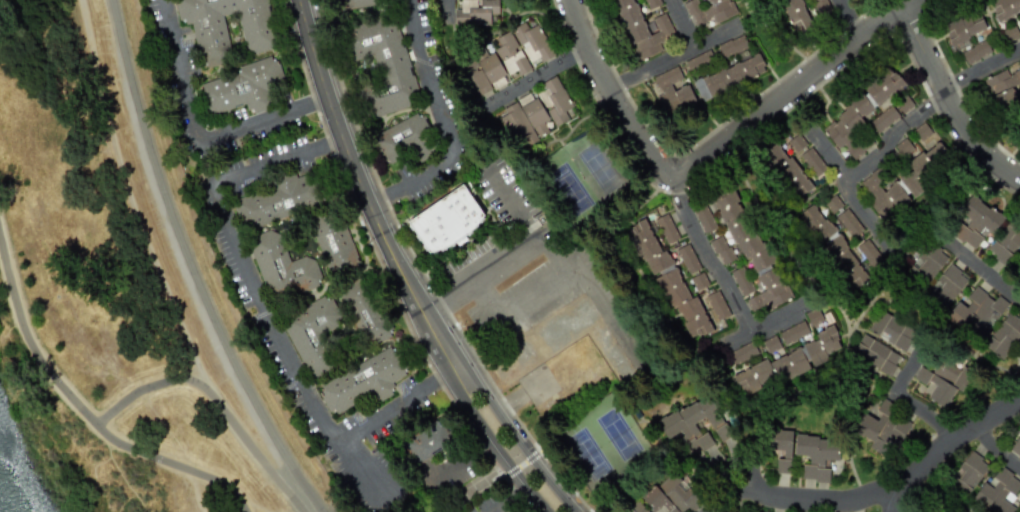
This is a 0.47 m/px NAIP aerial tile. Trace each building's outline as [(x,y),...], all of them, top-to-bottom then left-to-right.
[(266,0),(174,0),(180,25),(191,23),(202,66),(232,59),(222,16),(236,12),(246,55),(277,47),(266,0)] [(376,5),(375,0),(341,0),(342,9),(376,5)] [(453,9),(453,25),(498,24),(497,0),(460,0),(460,9),(453,9)] [(631,0),(613,0),(636,60),(667,49),(664,41),(674,38),(665,12),(651,17),(656,31),(644,36),(631,0)] [(649,10),(661,4),(659,0),(644,0),(649,10)] [(683,5),(695,31),(736,13),(730,0),(695,0),(683,5)] [(789,33),(809,26),(800,0),(778,0),(789,33)] [(816,10),(829,4),(827,0),(812,0),(816,10)] [(1019,13),(1019,0),(1002,0),(991,6),(999,23),(1019,13)] [(368,118),(419,104),(393,12),(342,26),(352,62),(372,56),(379,82),(360,88),(368,118)] [(943,23),(951,51),(973,44),(970,35),(985,30),(979,12),(943,23)] [(551,53),(535,17),(492,36),(497,48),(486,52),(485,50),(459,62),(474,95),(488,88),(486,83),(551,53)] [(693,80),(700,99),(767,75),(758,53),(749,56),(744,40),(733,44),(740,63),(693,80)] [(991,54),(986,42),(961,51),(965,64),(991,54)] [(198,80),(209,115),(247,104),(250,113),(278,105),(273,89),(285,86),(277,60),(271,61),(270,59),(198,80)] [(861,117),(883,100),(884,100),(904,85),(889,65),(862,86),(864,92),(854,96),(849,99),(851,104),(836,116),(838,120),(832,122),(822,129),(837,148),(845,145),(847,153),(852,159),(873,144),(869,138),(861,117)] [(653,76),(660,94),(656,96),(665,118),(697,105),(688,85),(674,91),(671,85),(683,80),(677,66),(653,76)] [(1006,74),(1004,69),(982,79),(998,111),(1018,102),(1011,87),(1017,84),(1019,90),(1019,67),(1006,74)] [(495,113),(515,150),(569,121),(564,111),(572,106),(555,75),(540,83),(542,88),(536,92),(538,95),(536,96),(519,106),(516,101),(495,113)] [(870,123),(877,132),(897,115),(890,106),(870,123)] [(414,162),(436,152),(418,113),(371,134),(384,165),(410,153),(414,162)] [(913,131),(920,141),(931,132),(923,123),(913,131)] [(806,144),(798,133),(787,141),(795,153),(806,144)] [(913,149),(905,138),(893,146),(901,157),(913,149)] [(812,187),(777,141),(760,154),(794,200),(812,187)] [(895,173),(896,178),(889,188),(884,192),(880,187),(887,177),(879,168),(877,169),(861,181),(867,201),(879,216),(883,214),(887,210),(910,203),(907,193),(914,198),(928,186),(935,176),(933,167),(947,156),(945,150),(938,141),(926,152),(919,153),(895,173)] [(799,156),(816,177),(826,169),(810,147),(799,156)] [(322,204),(312,172),(294,177),(294,176),(231,196),(242,229),(322,204)] [(408,221),(462,183),(483,214),(429,251),(408,221)] [(977,251),(1002,216),(970,194),(959,210),(970,219),(965,227),(958,222),(951,233),(977,251)] [(867,278),(866,274),(855,261),(855,259),(847,250),(844,243),(814,204),(814,203),(808,206),(797,215),(799,220),(809,234),(810,235),(822,251),(825,257),(849,289),(858,285),(867,278)] [(692,210),(704,233),(715,227),(704,204),(692,210)] [(359,264),(337,207),(306,219),(328,276),(359,264)] [(836,216),(851,238),(862,231),(847,209),(836,216)] [(654,219),(666,244),(678,238),(666,213),(654,219)] [(666,247),(661,249),(644,217),(626,226),(650,274),(660,269),(695,338),(712,330),(695,296),(692,297),(666,247)] [(1009,217),(986,253),(1005,266),(1019,243),(1019,225),(1009,217)] [(288,262),(277,229),(247,238),(268,300),(317,284),(315,279),(320,277),(312,254),(288,262)] [(722,235),(709,240),(721,265),(733,260),(722,235)] [(924,283),(948,258),(925,238),(906,259),(912,264),(908,268),(924,283)] [(882,260),(866,239),(856,247),(872,268),(882,260)] [(699,268),(687,244),(675,250),(687,274),(699,268)] [(947,305),(968,277),(949,263),(928,291),(947,305)] [(689,278),(696,290),(707,284),(701,272),(689,278)] [(390,336),(360,276),(336,288),(366,348),(390,336)] [(1007,302),(997,295),(993,300),(974,286),(966,297),(970,300),(966,307),(956,301),(945,317),(980,341),(1007,302)] [(279,319),(309,379),(337,365),(322,332),(342,322),(329,295),(279,319)] [(816,341),(766,359),(766,360),(733,373),(740,394),(844,355),(831,323),(825,325),(818,307),(805,312),(816,341)] [(904,351),(916,330),(879,310),(868,331),(904,351)] [(1001,359),(1019,335),(1019,318),(1010,310),(983,345),(1001,359)] [(900,356),(863,333),(851,353),(889,375),(900,356)] [(733,364),(758,354),(752,342),(728,352),(733,364)] [(315,383),(330,414),(374,393),(378,401),(394,393),(388,382),(405,374),(392,346),(315,383)] [(971,371),(956,363),(957,361),(941,353),(931,372),(918,366),(912,377),(932,387),(926,398),(946,408),(955,389),(961,392),(971,371)] [(656,420),(665,439),(678,433),(690,457),(714,446),(706,431),(699,434),(693,423),(706,417),(718,442),(731,436),(709,393),(656,420)] [(861,412),(852,432),(871,441),(867,448),(890,459),(910,416),(881,403),(874,418),(861,412)] [(415,464),(453,440),(439,417),(401,442),(415,464)] [(792,430),(770,429),(769,449),(781,450),(781,459),(776,459),(775,472),(789,473),(792,430)] [(1019,455),(1019,434),(1010,447),(1019,455)] [(800,480),(828,482),(829,468),(823,468),(823,460),(837,460),(839,438),(795,436),(794,455),(808,456),(807,464),(802,464),(800,480)] [(989,465),(970,451),(947,481),(966,496),(989,465)] [(1014,507),(1009,503),(1019,487),(1019,481),(997,465),(973,500),(991,511),(1011,511),(1014,507)] [(656,511),(686,511),(689,509),(691,511),(704,501),(674,468),(642,497),(656,511)] [(637,500),(623,511),(648,511),(637,500)]
